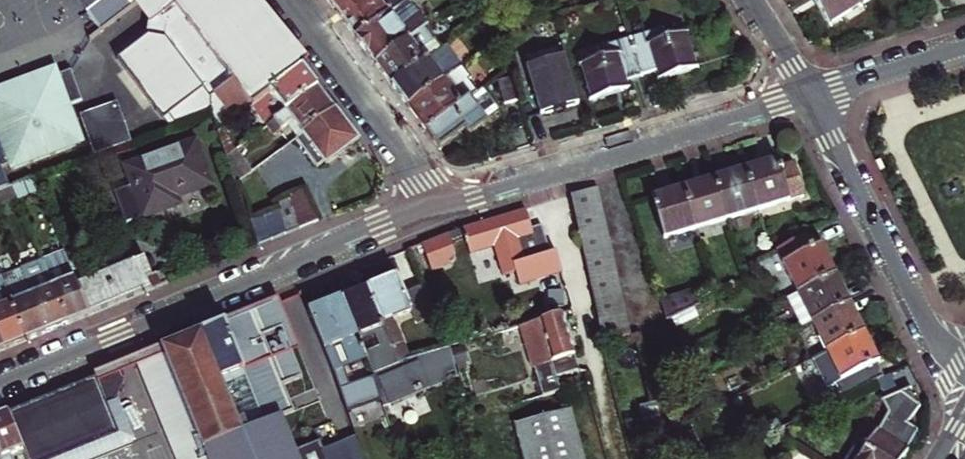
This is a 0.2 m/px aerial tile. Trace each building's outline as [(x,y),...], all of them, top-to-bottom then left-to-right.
[(86,14),(105,0),(75,0),(86,14)] [(86,14),(98,31),(131,6),(126,0),(105,0),(86,14)] [(235,86),(285,47),(250,0),(177,0),(148,22),(146,35),(114,59),(157,116),(162,112),(168,119),(163,124),(208,107),(235,86)] [(339,15),(360,0),(328,0),(339,15)] [(358,40),(391,15),(410,0),(360,0),(339,15),(358,40)] [(861,5),(858,0),(814,0),(816,2),(829,24),(861,5)] [(391,15),(358,40),(377,66),(427,28),(430,26),(420,14),(401,28),(391,15)] [(427,28),(377,66),(393,87),(443,49),(434,37),(427,28)] [(630,40),(641,77),(656,72),(658,80),(696,69),(685,34),(666,39),(663,30),(630,40)] [(597,50),(600,59),(580,65),(591,100),(628,89),(626,82),(641,77),(630,40),(597,50)] [(393,87),(408,107),(463,67),(447,46),(443,49),(393,87)] [(285,47),(235,86),(250,105),(301,68),(285,47)] [(565,56),(527,68),(541,116),(579,104),(565,56)] [(57,73),(54,65),(0,85),(0,95),(57,73)] [(463,67),(408,107),(426,131),(479,92),(470,80),(472,79),(463,67)] [(301,68),(250,105),(264,125),(316,87),(301,68)] [(6,159),(9,167),(83,138),(69,102),(79,98),(68,69),(57,73),(0,95),(0,162),(6,159)] [(515,103),(508,81),(496,84),(504,107),(515,103)] [(292,121),(301,133),(333,110),(316,87),(264,125),(272,135),(285,126),(292,121)] [(484,89),(479,92),(426,131),(441,150),(466,131),(470,137),(490,123),(487,119),(499,109),(484,89)] [(115,97),(78,112),(94,152),(131,137),(115,97)] [(333,110),(301,133),(294,138),(315,167),(322,161),(325,164),(356,141),(333,110)] [(294,138),(301,133),(292,121),(285,126),(294,138)] [(117,187),(129,217),(182,196),(179,189),(213,175),(196,132),(126,161),(134,181),(117,187)] [(251,170),(234,148),(226,154),(236,181),(251,170)] [(780,168),(779,166),(764,170),(763,168),(747,173),(757,210),(806,196),(796,163),(780,168)] [(9,185),(0,168),(0,188),(9,185)] [(757,210),(747,173),(730,178),(730,180),(716,185),(727,219),(757,210)] [(0,188),(0,205),(17,198),(11,184),(9,185),(0,188)] [(696,229),(727,219),(716,185),(703,189),(702,186),(685,191),(696,229)] [(575,217),(603,210),(599,189),(571,196),(575,217)] [(308,190),(289,197),(302,229),(319,222),(308,190)] [(665,238),(696,229),(685,191),(667,197),(668,199),(654,203),(665,238)] [(274,203),(276,210),(287,235),(302,229),(289,197),(274,203)] [(287,235),(276,210),(263,215),(273,240),(287,235)] [(580,237),(608,231),(603,210),(575,217),(580,237)] [(261,245),(273,240),(263,215),(251,220),(261,245)] [(501,219),(488,224),(493,227),(495,232),(501,229),(504,227),(501,219)] [(521,221),(504,227),(501,229),(495,232),(493,227),(488,224),(455,235),(463,260),(488,252),(497,281),(511,276),(516,289),(559,274),(551,253),(545,255),(536,228),(525,232),(521,221)] [(612,252),(608,231),(580,237),(584,258),(612,252)] [(807,235),(776,251),(797,294),(832,277),(824,261),(822,262),(815,249),(814,250),(807,235)] [(174,281),(169,268),(154,275),(147,257),(89,281),(80,259),(75,249),(66,252),(90,315),(174,281)] [(66,252),(43,261),(68,324),(90,315),(66,252)] [(589,278),(616,272),(612,252),(584,258),(589,278)] [(22,270),(47,332),(68,324),(43,261),(22,270)] [(22,270),(0,278),(26,341),(47,332),(22,270)] [(621,293),(616,272),(589,278),(593,300),(621,293)] [(396,363),(408,358),(392,318),(415,309),(432,351),(446,346),(424,291),(410,297),(401,274),(366,289),(396,363)] [(839,293),(832,277),(797,294),(811,324),(844,308),(837,294),(839,293)] [(0,278),(0,335),(6,349),(26,341),(0,278)] [(396,363),(366,289),(341,299),(358,341),(370,336),(377,351),(364,355),(366,361),(384,412),(429,394),(413,357),(408,358),(396,363)] [(625,313),(621,293),(593,300),(594,303),(598,320),(625,313)] [(687,293),(660,301),(661,305),(666,320),(691,308),(687,293)] [(358,341),(341,299),(329,304),(327,300),(317,304),(319,308),(309,312),(336,379),(345,407),(358,403),(350,379),(353,373),(351,367),(366,361),(364,355),(358,341)] [(207,458),(362,458),(355,438),(323,451),(319,442),(297,451),(283,418),(294,413),(283,386),(302,379),(273,306),(163,350),(207,458)] [(850,320),(844,308),(811,324),(825,352),(860,334),(852,319),(850,320)] [(603,342),(629,335),(625,313),(598,320),(603,342)] [(579,369),(563,314),(525,326),(546,394),(561,390),(557,376),(579,369)] [(872,366),(865,352),(868,351),(860,334),(825,352),(846,395),(879,379),(872,366)] [(432,351),(413,357),(429,394),(461,381),(451,345),(446,346),(432,351)] [(175,458),(207,458),(163,350),(136,361),(175,458)] [(868,351),(865,352),(872,366),(876,363),(870,350),(868,351)] [(7,413),(22,450),(26,458),(58,458),(114,437),(101,404),(111,400),(121,376),(118,368),(7,413)] [(909,387),(907,388),(915,404),(919,406),(909,387)] [(846,458),(903,458),(909,450),(907,449),(919,431),(908,426),(919,406),(915,404),(907,388),(882,400),(890,415),(879,430),(878,429),(865,449),(857,443),(846,458)] [(111,400),(101,404),(114,437),(58,458),(83,458),(127,441),(111,400)] [(572,409),(515,424),(524,458),(586,458),(572,409)] [(0,416),(0,458),(13,458),(11,454),(22,450),(7,413),(0,416)]
